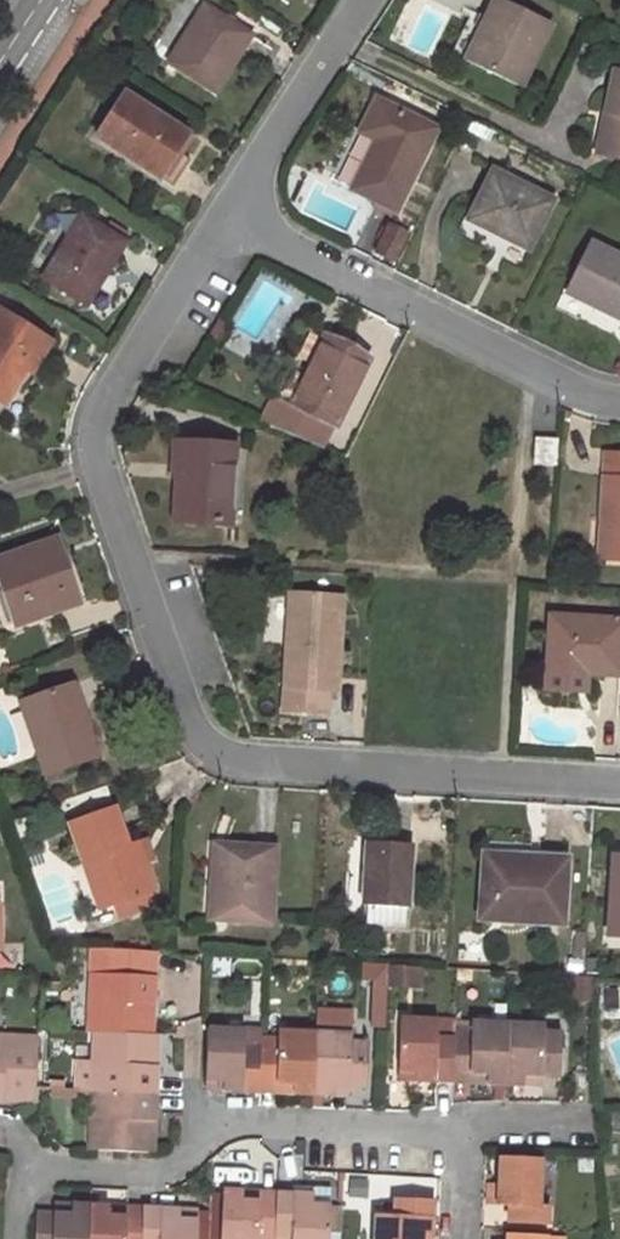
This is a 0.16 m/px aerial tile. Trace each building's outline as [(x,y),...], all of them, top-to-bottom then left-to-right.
[(470,60),(522,86),(553,22),(507,0),(499,0),(491,17),(470,60)] [(214,92),(248,37),(202,8),(168,63),(214,92)] [(475,9),(454,52),(470,60),(491,17),(475,9)] [(614,73),(606,109),(615,111),(605,158),(619,161),(619,74),(614,73)] [(172,187),(189,161),(175,152),(185,136),(125,96),(97,139),(172,187)] [(395,212),(437,131),(376,101),(359,135),(375,143),(352,191),(395,212)] [(529,249),(552,202),(493,172),(470,220),(529,249)] [(86,306),(125,244),(80,216),(41,279),(86,306)] [(590,244),(566,293),(619,320),(619,259),(590,244)] [(39,320),(9,302),(4,311),(33,329),(34,329),(39,320)] [(4,403),(26,366),(22,364),(40,333),(33,329),(4,311),(0,309),(0,400),(4,403)] [(220,345),(229,330),(218,324),(209,339),(220,345)] [(33,371),(51,340),(40,333),(22,364),(26,366),(32,370),(33,371)] [(335,425),(368,359),(325,337),(292,403),(274,395),(260,424),(320,449),(332,424),(335,425)] [(533,466),(555,466),(557,441),(534,440),(533,466)] [(229,524),(234,447),(174,443),(171,477),(177,478),(175,522),(229,524)] [(605,458),(599,559),(619,560),(619,459),(605,458)] [(56,541),(0,562),(0,585),(2,591),(9,589),(22,624),(80,604),(56,541)] [(2,591),(15,627),(22,624),(9,589),(2,591)] [(341,599),(290,596),(284,712),(326,714),(327,692),(336,692),(341,599)] [(551,618),(547,671),(619,675),(619,622),(551,618)] [(79,728),(66,689),(21,704),(45,776),(97,758),(85,725),(79,728)] [(149,890),(152,889),(136,845),(126,850),(113,811),(70,826),(84,864),(96,860),(111,904),(137,895),(149,890)] [(407,910),(412,846),(367,843),(362,906),(366,907),(365,925),(402,928),(404,909),(407,910)] [(222,847),(211,847),(205,920),(217,920),(222,847)] [(270,923),(274,850),(222,847),(217,920),(270,923)] [(560,923),(563,861),(536,859),(536,864),(485,860),(481,919),(560,923)] [(84,864),(100,908),(111,904),(96,860),(84,864)] [(614,866),(609,936),(619,937),(619,866),(614,866)] [(155,904),(149,890),(137,895),(142,908),(155,904)] [(111,904),(116,918),(142,908),(137,895),(111,904)] [(97,950),(96,970),(111,971),(111,959),(125,960),(125,952),(97,950)] [(158,1150),(163,1033),(157,1032),(162,954),(125,952),(125,960),(111,959),(111,971),(96,970),(94,970),(92,1028),(97,1029),(95,1059),(93,1089),(90,1147),(158,1150)] [(367,976),(392,977),(392,968),(368,966),(367,976)] [(391,987),(423,989),(425,969),(392,968),(392,977),(391,987)] [(349,1020),(319,1019),(318,1036),(348,1037),(349,1020)] [(457,1076),(490,1079),(489,1087),(529,1089),(530,1079),(549,1081),(562,1081),(565,1037),(552,1037),(552,1029),(475,1025),(475,1033),(460,1032),(458,1043),(441,1041),(442,1024),(405,1022),(403,1073),(420,1075),(420,1082),(456,1084),(457,1076)] [(296,1095),(333,1097),(333,1087),(334,1087),(353,1088),(370,1089),(372,1045),(356,1044),(356,1038),(348,1037),(318,1036),(283,1034),(283,1040),(264,1039),(264,1050),(249,1049),(250,1032),(212,1030),(210,1080),(225,1080),(225,1081),(224,1091),(262,1093),(262,1083),(297,1085),(296,1095)] [(36,1098),(40,1035),(0,1033),(0,1097),(36,1098)] [(83,1058),(80,1088),(93,1089),(95,1059),(83,1058)] [(420,1075),(403,1073),(402,1080),(420,1082),(420,1075)] [(490,1079),(457,1076),(456,1084),(489,1087),(490,1079)] [(71,1079),(54,1078),(53,1087),(70,1088),(71,1079)] [(529,1089),(549,1090),(549,1081),(530,1079),(529,1089)] [(210,1090),(224,1091),(225,1081),(225,1080),(210,1080),(210,1090)] [(297,1085),(262,1083),(262,1093),(296,1095),(297,1085)] [(333,1097),(353,1099),(353,1088),(334,1087),(333,1087),(333,1097)] [(536,1205),(538,1160),(498,1158),(496,1185),(495,1205),(507,1205),(506,1223),(545,1225),(546,1205),(536,1205)] [(486,1185),(485,1205),(495,1205),(496,1185),(486,1185)] [(226,1192),(223,1238),(330,1238),(331,1207),(315,1206),(316,1197),(280,1195),(280,1204),(244,1202),(245,1193),(226,1192)] [(280,1195),(245,1193),(244,1202),(280,1204),(280,1195)] [(315,1206),(331,1207),(331,1198),(316,1197),(315,1206)] [(422,1237),(432,1237),(434,1203),(394,1201),(394,1219),(374,1218),(373,1238),(422,1238),(422,1237)] [(54,1214),(71,1215),(72,1206),(55,1205),(54,1214)] [(129,1217),(112,1216),(113,1208),(72,1206),(71,1215),(54,1214),(38,1213),(36,1238),(199,1238),(200,1221),(182,1220),(182,1211),(146,1210),(146,1218),(129,1217)] [(112,1216),(129,1217),(129,1208),(113,1208),(112,1216)] [(182,1220),(200,1221),(201,1212),(182,1211),(182,1220)]
